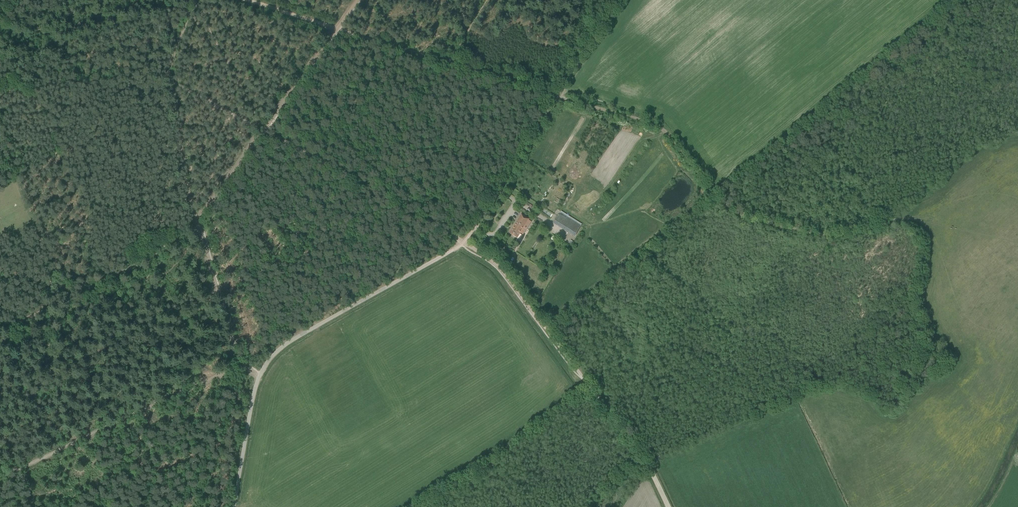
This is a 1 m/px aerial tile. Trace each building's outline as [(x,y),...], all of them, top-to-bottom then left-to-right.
[(553,223),(574,236),(581,226),(560,213),(553,223)] [(528,220),(528,219),(521,214),(509,233),(517,238),(524,227),(527,228),(531,222),(528,220)]
